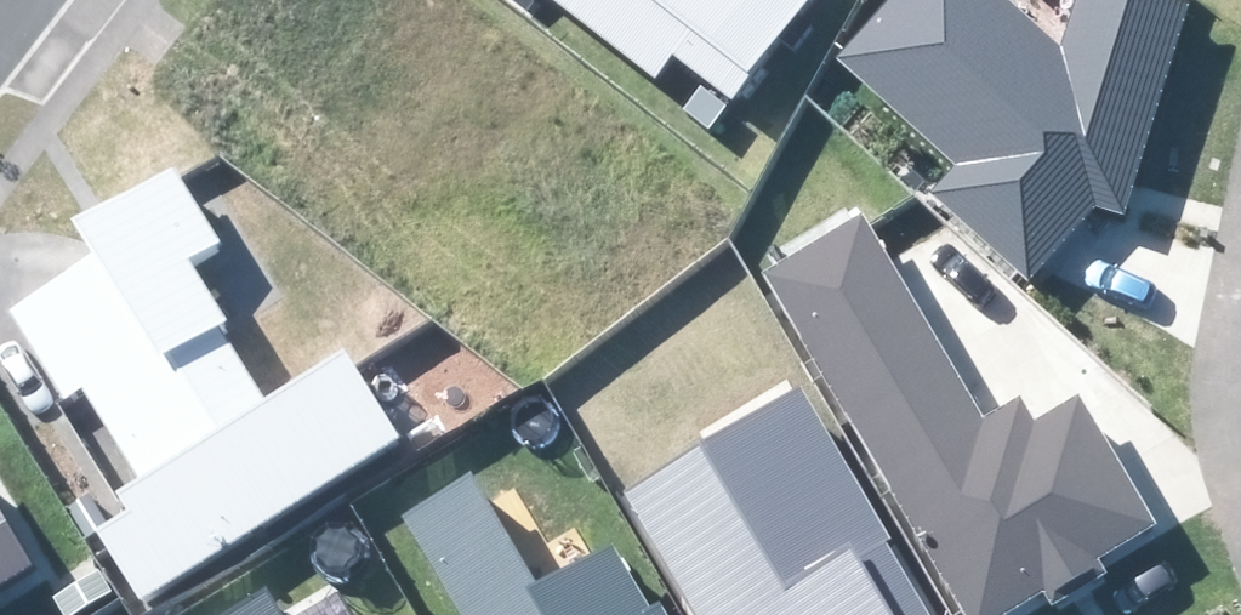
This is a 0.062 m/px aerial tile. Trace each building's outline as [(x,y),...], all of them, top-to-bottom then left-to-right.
[(822,0),(550,0),(662,87),(680,64),(738,108),(822,0)] [(935,200),(1033,288),(1103,212),(1130,219),(1190,10),(1155,0),(1082,0),(1067,52),(1009,0),(898,0),(839,64),(960,173),(935,200)] [(137,517),(108,535),(147,602),(414,446),(361,356),(270,409),(225,332),(233,327),(199,269),(229,252),(184,175),(90,230),(108,260),(17,314),(70,403),(88,392),(144,488),(126,499),(137,517)] [(972,614),(1015,614),(1052,593),(1061,609),(1111,579),(1104,568),(1162,533),(1086,404),(1041,430),(1025,402),(991,422),(868,216),(770,274),(972,614)] [(626,491),(697,614),(920,614),(795,390),(626,491)] [(419,537),(464,614),(648,614),(612,552),(537,595),(483,501),(419,537)] [(41,573),(0,502),(0,597),(41,573)] [(251,614),(285,614),(277,600),(251,614)]
